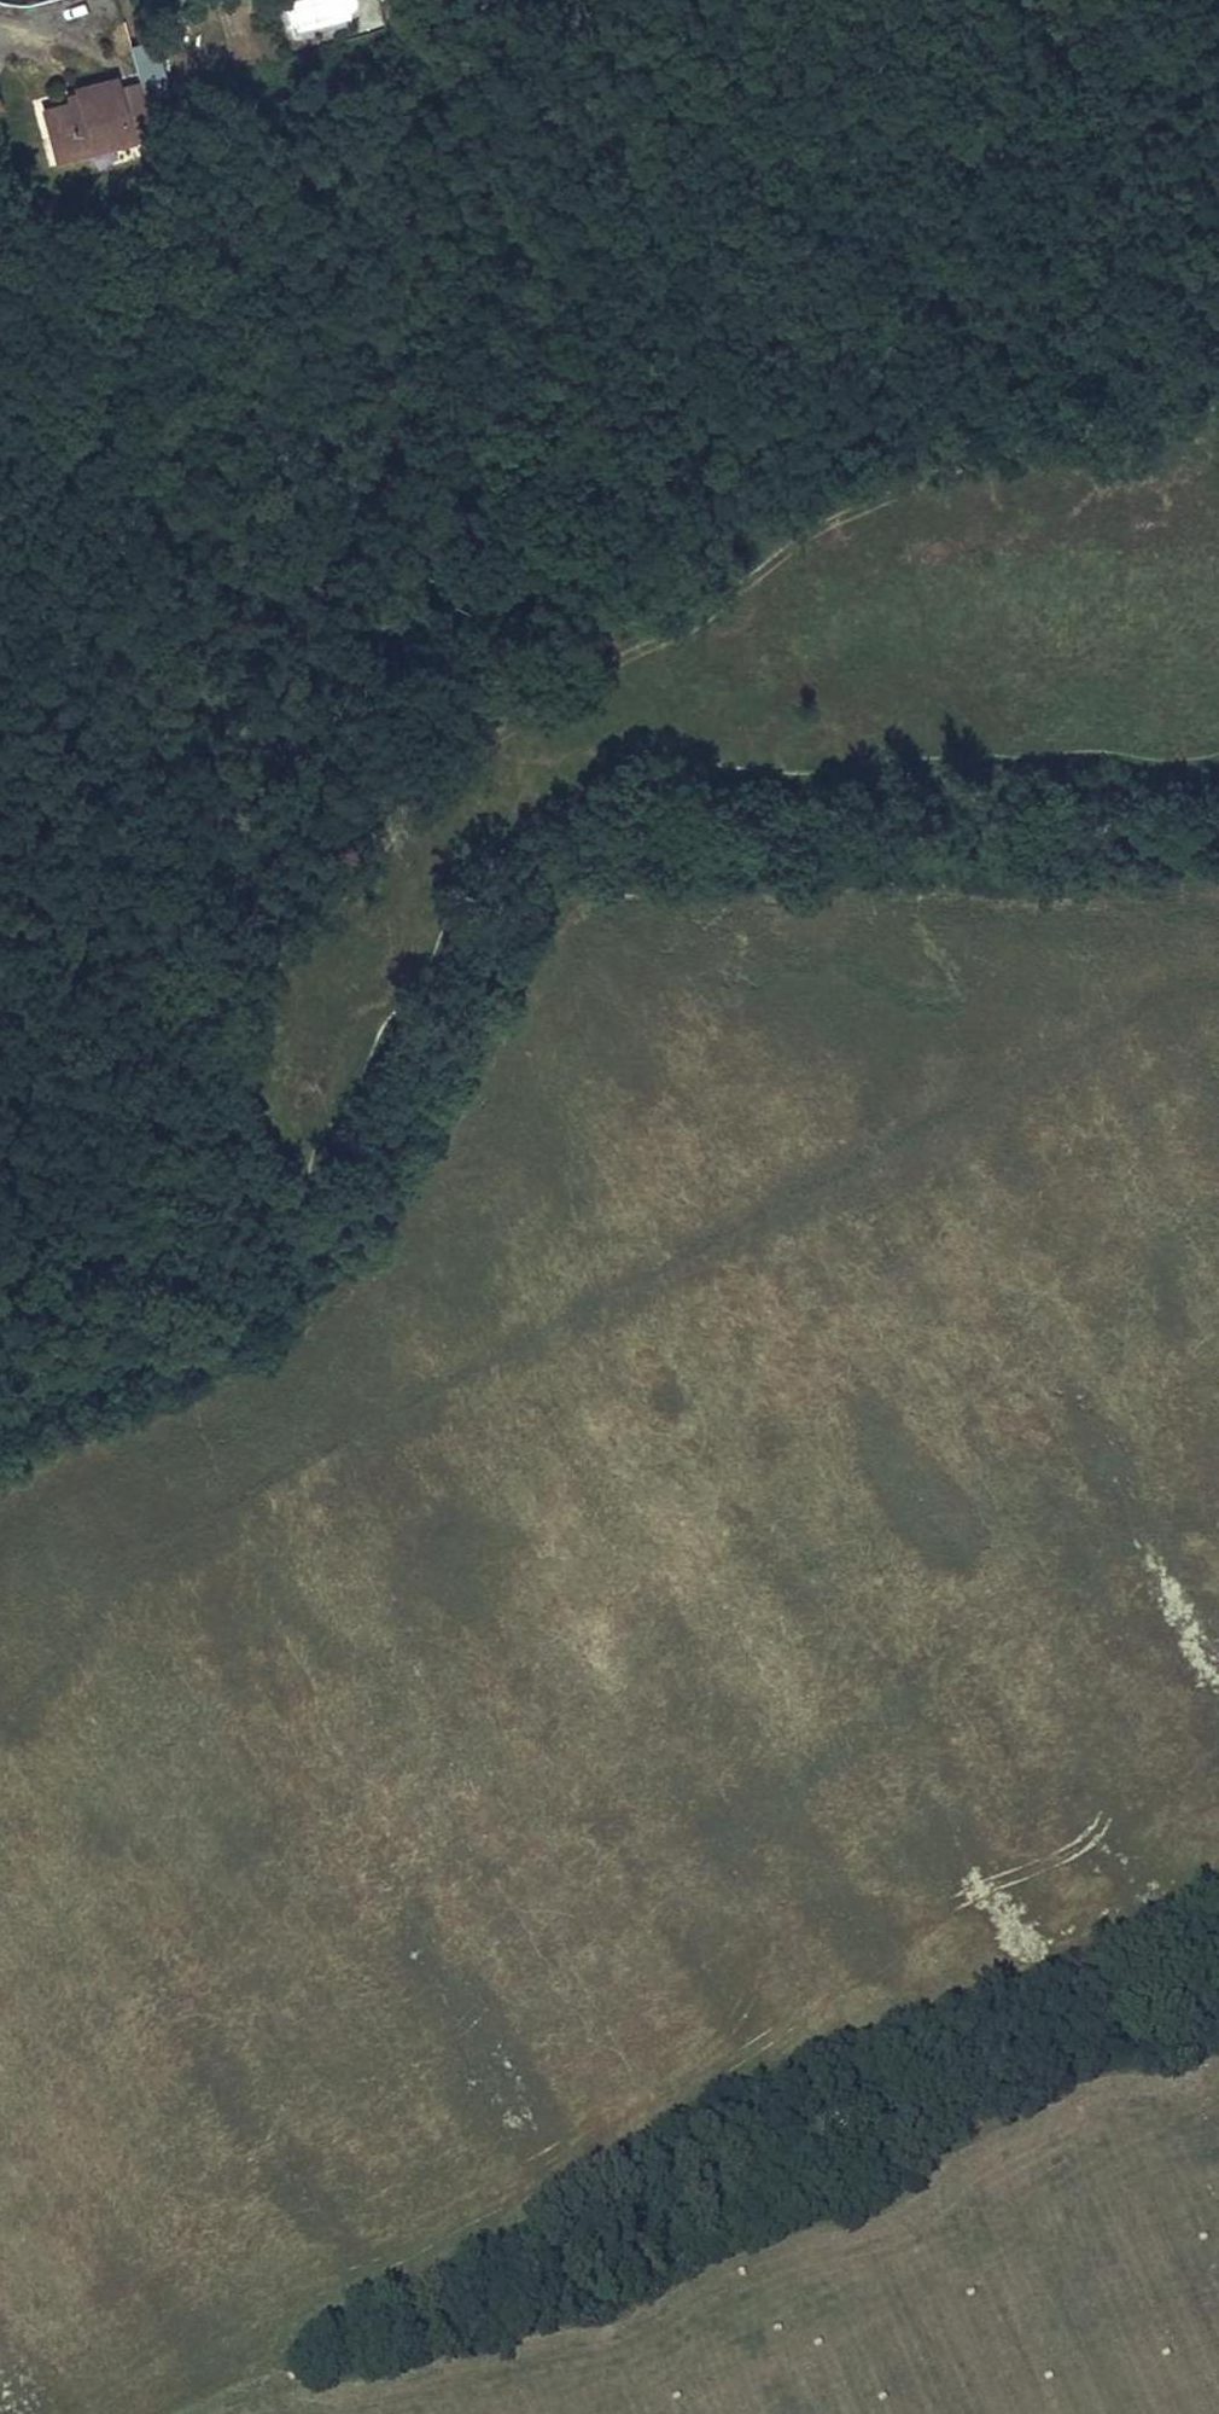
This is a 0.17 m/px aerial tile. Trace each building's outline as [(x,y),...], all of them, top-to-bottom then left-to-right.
[(155,36),(130,42),(144,92),(169,85),(155,36)] [(58,159),(101,148),(96,137),(125,128),(130,137),(152,131),(138,81),(117,87),(114,79),(76,89),(78,99),(45,108),(58,159)] [(96,137),(101,148),(130,137),(125,128),(96,137)]
